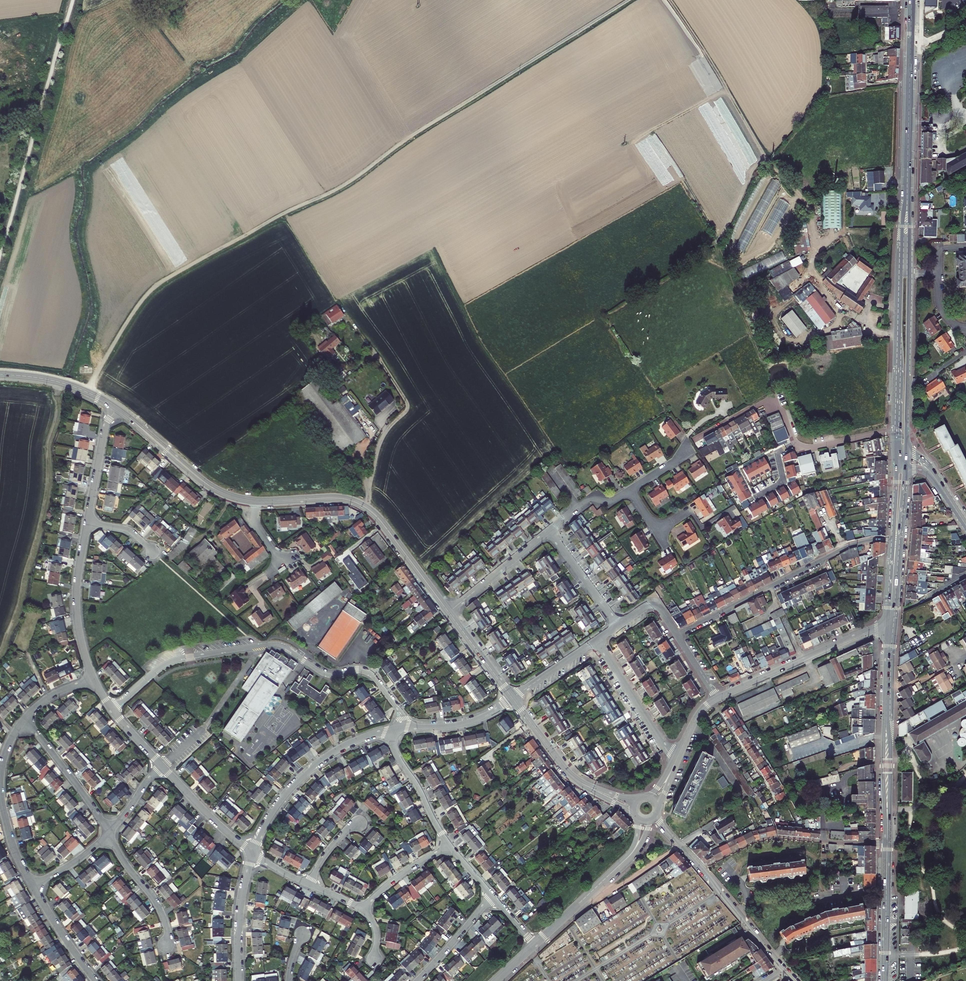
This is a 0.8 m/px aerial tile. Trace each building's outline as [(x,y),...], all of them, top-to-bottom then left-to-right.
[(924,8),(937,9),(937,0),(924,0),(924,8)] [(887,7),(860,7),(860,18),(888,18),(887,7)] [(884,39),(899,40),(900,27),(886,27),(885,27),(884,39)] [(899,58),(899,49),(888,50),(887,57),(889,57),(899,58)] [(864,64),(864,53),(853,54),(853,64),(864,64)] [(899,58),(889,57),(889,66),(898,66),(899,58)] [(864,74),(864,64),(853,64),(852,64),(852,72),(848,72),(848,75),(853,75),(854,75),(854,74),(864,74)] [(898,66),(889,66),(888,78),(875,80),(875,82),(897,79),(898,66)] [(854,74),(854,75),(854,80),(854,83),(854,85),(864,83),(864,74),(854,74)] [(932,142),(934,142),(934,141),(935,140),(935,136),(937,134),(937,130),(935,127),(932,127),(932,125),(928,125),(928,127),(922,127),(921,154),(931,154),(932,142)] [(948,175),(965,165),(965,153),(957,158),(946,160),(938,160),(938,171),(941,171),(946,171),(948,175)] [(931,184),(931,183),(931,172),(931,159),(921,159),(920,191),(928,187),(928,184),(931,184)] [(885,184),(884,172),(874,172),(874,185),(885,184)] [(746,252),(778,181),(770,178),(738,248),(746,252)] [(870,197),(861,197),(861,191),(852,192),(852,205),(858,205),(859,204),(860,204),(860,210),(873,210),(873,205),(870,205),(870,197)] [(822,192),(821,229),(841,230),(841,192),(822,192)] [(932,220),(932,211),(932,210),(932,204),(928,204),(929,200),(930,200),(926,194),(920,198),(919,227),(924,227),(924,237),(937,237),(937,220),(932,220)] [(804,236),(793,238),(796,254),(807,251),(804,236)] [(783,252),(744,268),(746,273),(749,271),(751,275),(787,260),(783,252)] [(828,271),(822,276),(825,279),(823,282),(830,288),(837,294),(836,296),(840,299),(840,300),(843,301),(843,303),(844,302),(854,309),(854,311),(856,310),(860,313),(862,309),(863,309),(863,308),(865,304),(861,302),(855,298),(834,284),(855,263),(870,273),(874,268),(858,257),(856,261),(850,255),(831,274),(828,271)] [(795,266),(803,263),(800,256),(769,270),(773,279),(772,279),(777,290),(800,279),(795,266)] [(965,287),(965,257),(956,257),(956,267),(958,267),(958,280),(956,280),(956,287),(965,287)] [(858,293),(864,296),(874,281),(871,279),(874,276),(871,274),(858,293)] [(803,295),(806,300),(825,325),(831,320),(836,317),(816,292),(814,290),(809,283),(799,290),(803,295)] [(861,302),(864,296),(858,293),(855,298),(861,302)] [(800,304),(806,300),(803,295),(796,300),(800,304)] [(806,300),(800,304),(820,329),(825,325),(806,300)] [(324,313),(330,323),(341,316),(335,306),(324,313)] [(757,307),(752,309),(756,319),(760,318),(757,307)] [(792,311),(781,319),(796,338),(807,330),(792,311)] [(934,316),(923,323),(932,336),(941,330),(938,326),(936,323),(937,323),(938,322),(934,316)] [(834,332),(837,349),(862,345),(859,327),(853,321),(842,331),(834,332)] [(335,335),(340,341),(348,334),(343,328),(335,335)] [(951,341),(945,333),(935,340),(942,351),(943,350),(945,354),(954,348),(950,342),(951,341)] [(327,341),(332,348),(340,341),(335,335),(327,341)] [(332,348),(327,341),(319,348),(324,354),(332,348)] [(962,384),(964,383),(965,381),(965,368),(959,371),(959,372),(957,373),(956,372),(954,371),(950,373),(956,385),(960,383),(962,384)] [(938,377),(928,384),(929,385),(922,390),(928,397),(931,396),(944,387),(938,377)] [(340,456),(366,436),(338,399),(332,403),(314,380),(294,396),(340,456)] [(701,391),(695,401),(698,404),(700,404),(703,406),(706,406),(708,401),(707,401),(707,400),(709,397),(711,395),(714,396),(714,397),(726,397),(726,389),(714,389),(714,386),(708,386),(706,387),(706,388),(701,391)] [(375,413),(391,397),(383,389),(367,405),(375,413)] [(348,394),(341,398),(352,415),(362,409),(359,403),(356,405),(348,394)] [(81,410),(79,423),(89,425),(91,412),(81,410)] [(754,410),(749,413),(754,421),(758,418),(754,410)] [(754,421),(749,413),(745,415),(749,423),(754,421)] [(767,418),(774,438),(777,444),(786,440),(789,439),(779,413),(767,418)] [(739,428),(741,432),(743,434),(752,429),(751,427),(749,423),(745,415),(735,421),(739,428)] [(661,427),(665,432),(665,433),(671,439),(680,432),(675,427),(674,427),(672,424),(673,424),(673,423),(670,419),(665,423),(666,424),(661,427)] [(728,424),(732,433),(739,428),(735,421),(728,424)] [(73,435),(77,436),(87,437),(89,425),(79,423),(75,423),(73,435)] [(723,427),(730,440),(731,441),(736,438),(732,433),(728,424),(723,427)] [(718,430),(725,442),(730,440),(723,427),(718,430)] [(957,447),(956,446),(953,447),(943,427),(933,431),(944,453),(947,452),(965,490),(965,465),(957,447)] [(714,433),(723,449),(727,446),(725,442),(718,430),(714,433)] [(704,439),(709,447),(713,452),(717,450),(720,456),(725,453),(723,449),(714,433),(704,439)] [(123,450),(125,437),(116,435),(113,448),(123,450)] [(79,440),(78,448),(87,450),(89,442),(86,441),(87,437),(77,436),(76,439),(79,440)] [(694,443),(700,453),(709,447),(704,439),(704,438),(694,443)] [(875,457),(881,457),(880,451),(883,450),(881,439),(863,443),(864,446),(867,445),(869,453),(873,452),(874,457),(875,457)] [(658,457),(664,454),(657,443),(648,449),(645,445),(640,448),(643,453),(648,461),(657,456),(658,457)] [(838,454),(836,455),(837,460),(846,458),(844,446),(837,448),(837,449),(838,454)] [(797,455),(796,455),(793,447),(785,451),(787,454),(783,457),(784,462),(798,459),(798,458),(797,455)] [(74,448),(72,460),(85,462),(87,450),(78,448),(74,448)] [(121,462),(123,450),(113,448),(111,461),(121,462)] [(154,458),(145,449),(141,453),(136,459),(139,461),(141,459),(148,465),(154,458)] [(833,467),(833,469),(839,468),(837,460),(836,455),(836,454),(831,455),(831,456),(829,456),(828,453),(827,453),(825,453),(823,455),(819,456),(820,461),(823,460),(824,468),(833,467)] [(629,475),(643,467),(634,454),(631,455),(634,459),(627,463),(628,464),(624,467),(629,475)] [(801,473),(802,475),(816,472),(811,455),(798,458),(798,459),(800,466),(801,473)] [(875,468),(887,468),(887,461),(875,461),(875,457),(874,457),(865,457),(866,462),(867,462),(867,468),(875,468)] [(161,463),(154,458),(148,465),(154,470),(152,473),(155,476),(161,469),(158,466),(161,463)] [(743,470),(750,483),(771,471),(764,458),(743,470)] [(85,462),(72,460),(71,464),(75,465),(73,473),(83,475),(85,462)] [(707,470),(700,460),(694,464),(695,465),(693,466),(689,469),(695,478),(707,470)] [(609,470),(608,471),(607,472),(604,468),(602,465),(592,471),(595,476),(596,475),(602,484),(613,476),(609,470)] [(801,473),(800,466),(794,468),(793,465),(786,467),(789,482),(796,480),(795,477),(796,476),(796,474),(801,473)] [(108,482),(118,484),(121,485),(123,476),(124,468),(111,466),(108,482)] [(723,471),(725,474),(734,469),(732,466),(723,471)] [(171,477),(161,469),(155,476),(152,478),(155,481),(157,478),(164,484),(171,477)] [(678,477),(675,479),(671,481),(677,491),(690,482),(683,471),(677,475),(678,477)] [(752,497),(738,471),(725,478),(735,497),(737,496),(741,503),(747,499),(752,497)] [(83,475),(73,473),(72,482),(69,481),(68,485),(77,487),(78,483),(81,484),(83,475)] [(862,484),(873,482),(887,480),(887,476),(864,475),(864,479),(861,479),(862,484)] [(180,486),(171,477),(164,484),(172,492),(174,493),(180,486)] [(873,488),(876,488),(879,487),(887,487),(887,480),(873,482),(873,488)] [(115,497),(119,497),(120,493),(116,493),(117,489),(121,489),(121,485),(118,484),(108,482),(106,495),(115,497)] [(795,482),(788,486),(790,490),(793,495),(793,496),(801,492),(795,482)] [(925,483),(913,485),(912,503),(922,503),(934,497),(925,483)] [(670,495),(662,484),(655,489),(656,490),(656,491),(654,492),(649,495),(656,506),(661,503),(660,500),(664,498),(670,495)] [(68,485),(66,497),(75,499),(77,487),(68,485)] [(183,488),(180,486),(174,493),(171,496),(174,498),(179,493),(185,499),(192,492),(185,486),(183,488)] [(779,496),(782,501),(793,495),(790,490),(786,491),(784,487),(777,491),(779,496)] [(875,492),(875,498),(887,498),(887,487),(879,487),(876,488),(876,492),(875,492)] [(806,495),(802,497),(817,531),(826,553),(834,549),(825,528),(823,529),(815,510),(825,506),(830,519),(837,516),(835,511),(829,497),(827,490),(806,495)] [(202,498),(200,496),(198,498),(195,495),(192,492),(185,499),(194,507),(202,498)] [(538,503),(545,511),(549,508),(550,509),(554,506),(542,492),(540,493),(543,497),(541,499),(541,500),(538,503)] [(768,501),(771,507),(782,501),(779,496),(776,497),(773,493),(766,497),(768,501)] [(705,494),(695,500),(706,516),(714,511),(706,498),(707,497),(705,494)] [(106,495),(104,507),(103,511),(113,513),(115,497),(106,495)] [(911,514),(912,514),(922,513),(922,507),(929,506),(941,501),(938,495),(934,497),(922,503),(912,503),(911,514)] [(707,497),(706,498),(714,511),(717,509),(709,496),(707,497)] [(66,497),(62,497),(60,505),(64,506),(63,510),(73,511),(75,499),(66,497)] [(741,503),(745,510),(748,508),(751,506),(747,499),(741,503)] [(526,504),(538,519),(541,516),(540,515),(545,511),(538,503),(536,500),(532,503),(534,505),(532,507),(528,503),(526,504)] [(755,504),(761,514),(768,510),(768,509),(771,507),(768,501),(765,503),(763,500),(755,504)] [(520,512),(529,524),(534,520),(536,522),(539,520),(538,519),(526,504),(519,511),(520,512)] [(748,508),(753,518),(761,514),(755,504),(751,506),(748,508)] [(869,511),(874,511),(886,512),(887,504),(878,504),(872,504),(866,505),(866,507),(869,507),(869,511)] [(129,516),(138,524),(145,517),(147,514),(143,511),(141,513),(138,511),(140,508),(138,506),(129,516)] [(349,520),(348,506),(340,507),(337,507),(338,520),(349,520)] [(593,506),(590,508),(596,517),(599,515),(597,511),(593,506)] [(634,520),(631,516),(629,513),(630,513),(626,507),(617,513),(618,515),(617,516),(621,522),(622,521),(625,526),(634,520)] [(315,508),(306,509),(306,518),(315,517),(315,508)] [(315,517),(324,517),(324,508),(315,508),(315,517)] [(73,511),(63,510),(63,514),(66,514),(64,523),(74,525),(75,516),(72,515),(73,511)] [(148,526),(151,529),(160,519),(157,516),(151,510),(145,517),(138,524),(144,530),(148,526)] [(877,514),(877,520),(886,520),(886,512),(874,511),(869,511),(868,511),(868,514),(877,514)] [(512,519),(522,531),(526,528),(525,527),(529,524),(520,512),(514,517),(513,516),(511,517),(512,519)] [(924,528),(924,519),(922,519),(922,513),(912,514),(912,529),(921,529),(922,528),(924,528)] [(722,526),(727,534),(733,530),(736,528),(741,524),(737,518),(731,522),(730,520),(730,519),(728,515),(717,522),(720,527),(722,526)] [(248,528),(244,531),(255,547),(243,557),(237,549),(239,548),(234,541),(232,543),(228,537),(241,527),(245,524),(238,516),(233,519),(234,520),(220,530),(222,533),(218,537),(238,562),(234,565),(241,575),(250,569),(250,570),(270,555),(252,531),(251,532),(248,528)] [(299,525),(299,521),(299,517),(295,517),(295,516),(278,517),(278,524),(280,524),(280,527),(287,527),(287,529),(296,528),(296,526),(299,525)] [(572,530),(574,533),(589,523),(588,521),(585,523),(581,516),(569,525),(573,530),(572,530)] [(741,516),(737,518),(741,524),(744,529),(749,526),(741,516)] [(151,529),(161,538),(167,530),(161,524),(163,521),(160,519),(151,529)] [(508,530),(515,539),(520,535),(521,536),(524,533),(522,531),(512,519),(505,525),(506,527),(508,530)] [(872,527),(877,528),(885,528),(886,520),(877,520),(869,519),(869,527),(872,527)] [(678,537),(684,546),(689,542),(690,545),(699,539),(695,532),(697,531),(690,521),(684,525),(689,533),(686,535),(685,533),(678,537)] [(61,522),(59,535),(72,537),(74,525),(64,523),(61,522)] [(358,539),(366,533),(364,531),(365,530),(362,526),(363,526),(360,522),(349,530),(354,538),(356,536),(358,539)] [(577,536),(581,541),(590,535),(587,531),(588,530),(586,528),(590,525),(589,523),(574,533),(576,537),(577,536)] [(864,530),(866,538),(871,536),(885,536),(885,528),(877,528),(872,527),(872,530),(864,530)] [(912,529),(911,535),(924,536),(924,533),(929,533),(929,527),(924,528),(922,528),(921,529),(912,529)] [(174,536),(167,530),(161,538),(171,547),(179,537),(176,534),(174,536)] [(510,542),(515,539),(508,530),(505,533),(504,532),(502,534),(500,532),(499,530),(497,532),(508,546),(511,543),(510,542)] [(193,534),(187,531),(180,544),(183,548),(189,543),(193,534)] [(650,547),(646,542),(644,539),(646,538),(642,531),(631,538),(640,553),(650,547)] [(809,545),(814,555),(818,554),(819,555),(826,553),(817,531),(812,533),(816,542),(809,545)] [(847,541),(855,539),(853,531),(844,532),(847,541)] [(98,542),(104,535),(101,532),(95,539),(98,542)] [(116,541),(106,532),(104,535),(98,542),(100,544),(103,542),(109,548),(116,541)] [(493,543),(500,551),(504,547),(505,548),(508,546),(497,532),(495,533),(498,537),(495,539),(496,540),(493,543)] [(589,552),(593,557),(602,551),(599,547),(600,546),(598,544),(613,534),(611,532),(601,539),(586,550),(588,553),(589,552)] [(303,549),(306,554),(315,547),(305,533),(294,541),(298,546),(300,544),(303,549)] [(793,538),(802,560),(814,555),(809,545),(804,533),(793,538)] [(59,535),(57,547),(60,547),(70,549),(72,537),(59,535)] [(584,546),(586,550),(601,539),(600,537),(595,540),(593,537),(592,538),(590,535),(581,541),(585,546),(584,546)] [(208,537),(205,540),(218,555),(221,552),(208,537)] [(215,558),(218,555),(205,540),(204,539),(188,554),(206,574),(219,562),(215,558)] [(375,565),(384,558),(374,544),(373,545),(369,540),(361,545),(365,551),(364,551),(375,565)] [(125,549),(116,541),(109,548),(119,556),(125,549)] [(495,555),(500,551),(493,543),(490,546),(489,545),(486,547),(483,543),(481,545),(492,559),(496,556),(495,555)] [(170,560),(183,548),(180,544),(168,553),(165,556),(170,560)] [(868,561),(878,557),(884,554),(885,544),(874,544),(874,555),(873,555),(867,555),(868,561)] [(327,547),(334,557),(338,555),(330,545),(327,547)] [(70,549),(60,547),(58,557),(53,556),(52,559),(62,561),(63,557),(68,558),(70,549)] [(783,549),(790,565),(801,561),(798,553),(793,555),(790,547),(783,549)] [(136,556),(126,548),(125,549),(119,556),(117,558),(120,561),(120,560),(127,566),(129,563),(136,556)] [(775,557),(772,558),(772,559),(777,570),(783,568),(777,552),(775,548),(772,549),(775,557)] [(861,564),(859,557),(858,551),(859,551),(859,548),(850,550),(840,555),(843,563),(851,560),(853,567),(861,564)] [(783,549),(777,552),(783,568),(790,565),(783,549)] [(314,567),(311,570),(318,580),(330,571),(324,563),(332,557),(328,551),(320,557),(324,562),(315,568),(314,567)] [(472,560),(469,562),(476,570),(481,567),(481,568),(485,565),(473,551),(471,553),(474,556),(472,559),(472,560)] [(598,566),(600,564),(615,554),(613,552),(607,556),(605,553),(604,554),(602,551),(593,557),(596,562),(595,563),(598,566)] [(204,576),(206,574),(188,554),(186,556),(204,576)] [(538,571),(540,572),(554,562),(552,559),(551,560),(548,554),(536,562),(541,569),(538,571)] [(604,567),(607,572),(616,566),(617,565),(612,559),(615,557),(616,556),(615,554),(600,564),(602,568),(604,567)] [(666,558),(664,560),(664,559),(659,562),(662,567),(663,567),(665,571),(671,568),(677,565),(676,564),(678,563),(672,554),(666,558)] [(772,559),(772,558),(770,554),(762,558),(765,564),(766,565),(767,564),(771,573),(777,570),(772,559)] [(867,555),(859,557),(861,564),(863,563),(868,561),(867,555)] [(145,565),(136,556),(129,563),(138,572),(145,565)] [(198,581),(204,576),(186,556),(181,561),(198,581)] [(862,574),(867,575),(877,575),(878,557),(868,561),(863,563),(862,574)] [(349,558),(343,562),(351,574),(348,576),(359,590),(368,584),(349,558)] [(49,559),(47,571),(50,572),(60,573),(62,561),(52,559),(49,559)] [(102,573),(103,561),(98,560),(93,560),(92,572),(102,573)] [(921,571),(922,563),(909,561),(908,570),(921,571)] [(457,564),(469,578),(472,575),(471,574),(476,570),(469,562),(466,565),(465,564),(463,566),(460,562),(457,564)] [(554,562),(540,572),(541,575),(545,572),(547,574),(548,574),(551,577),(559,571),(556,566),(557,566),(554,562)] [(453,575),(460,583),(465,580),(466,581),(469,578),(457,564),(456,565),(459,569),(456,572),(457,572),(453,575)] [(763,575),(760,577),(764,585),(772,581),(766,571),(768,570),(766,565),(765,564),(761,566),(764,572),(762,573),(763,575)] [(610,577),(612,581),(632,567),(630,565),(621,571),(619,568),(618,569),(616,566),(607,572),(611,577),(610,577)] [(399,586),(402,589),(403,588),(413,580),(409,575),(403,566),(396,571),(401,578),(394,584),(397,587),(399,586)] [(952,574),(953,567),(945,566),(944,573),(952,574)] [(619,588),(628,582),(625,578),(626,578),(624,575),(633,569),(632,567),(612,581),(615,584),(616,583),(619,588)] [(764,585),(760,577),(758,573),(755,568),(752,570),(753,572),(748,574),(749,574),(751,579),(756,589),(764,585)] [(295,574),(292,577),(287,580),(293,589),(307,579),(300,569),(294,573),(295,574)] [(520,577),(526,586),(529,583),(530,584),(533,582),(536,587),(538,585),(527,570),(524,573),(524,574),(520,577)] [(50,572),(48,584),(58,586),(60,573),(50,572)] [(101,586),(107,586),(107,583),(101,582),(102,573),(92,572),(91,585),(101,586)] [(231,572),(216,586),(220,591),(235,577),(231,572)] [(818,577),(822,586),(825,585),(835,581),(831,572),(818,577)] [(206,574),(204,576),(198,581),(208,591),(215,585),(206,574)] [(456,587),(460,583),(453,575),(450,578),(450,577),(447,579),(444,575),(442,577),(448,584),(445,587),(450,593),(457,588),(456,587)] [(867,575),(866,582),(876,583),(877,575),(867,575)] [(514,579),(511,582),(521,597),(523,596),(520,591),(523,589),(522,588),(526,586),(520,577),(515,580),(514,579)] [(824,591),(822,586),(818,577),(811,581),(815,590),(817,595),(821,593),(822,596),(826,594),(824,591)] [(556,595),(557,597),(572,587),(570,583),(569,584),(566,579),(557,585),(559,589),(560,592),(556,595)] [(751,579),(743,582),(749,593),(756,589),(751,579)] [(403,588),(408,596),(412,593),(419,587),(413,580),(403,588)] [(965,598),(965,582),(965,580),(959,583),(960,584),(957,585),(965,599),(965,598)] [(741,586),(737,589),(741,597),(749,593),(743,582),(742,581),(739,583),(741,586)] [(812,591),(815,590),(811,581),(803,584),(811,601),(814,599),(813,596),(814,596),(812,591)] [(334,582),(287,622),(294,631),(342,591),(334,582)] [(508,585),(503,588),(509,597),(513,595),(513,596),(516,594),(519,598),(521,597),(511,582),(507,584),(508,585)] [(624,597),(639,586),(638,585),(633,588),(631,585),(630,585),(628,582),(619,588),(623,593),(622,594),(624,597)] [(278,597),(282,594),(282,593),(285,591),(279,583),(272,588),(271,587),(267,590),(273,599),(277,596),(278,597)] [(727,589),(733,601),(741,597),(737,589),(734,584),(727,589)] [(811,601),(803,584),(796,587),(800,596),(804,595),(806,600),(807,599),(809,602),(811,601)] [(101,586),(91,585),(90,598),(100,598),(101,586)] [(965,599),(957,585),(951,589),(958,601),(959,603),(965,600),(965,599)] [(209,592),(213,597),(220,591),(216,586),(209,592)] [(249,601),(246,596),(245,596),(243,594),(244,594),(246,592),(242,586),(232,594),(241,607),(249,601)] [(640,588),(639,586),(624,597),(626,600),(627,600),(631,605),(631,604),(638,599),(640,598),(637,595),(638,594),(636,591),(640,588)] [(714,600),(718,609),(726,605),(719,592),(716,586),(713,588),(718,598),(714,600)] [(906,593),(925,595),(935,589),(926,588),(906,586),(906,593)] [(402,605),(405,610),(417,600),(424,594),(419,587),(412,593),(414,596),(402,605)] [(575,590),(572,587),(557,597),(559,599),(561,597),(564,602),(567,603),(577,596),(574,591),(575,590)] [(800,596),(796,587),(788,591),(792,600),(794,604),(796,608),(798,607),(797,603),(802,601),(800,596)] [(497,591),(494,593),(502,605),(504,608),(506,607),(503,603),(506,601),(506,600),(509,597),(503,588),(498,592),(497,591)] [(719,592),(726,605),(733,601),(727,589),(726,588),(719,592)] [(862,596),(865,596),(875,597),(876,590),(866,589),(861,589),(857,589),(857,591),(862,592),(862,596)] [(958,601),(951,589),(947,591),(951,598),(953,602),(953,604),(958,601)] [(369,590),(364,595),(367,599),(373,594),(369,590)] [(792,600),(788,591),(777,596),(781,605),(788,602),(790,606),(794,604),(792,600)] [(951,598),(947,591),(942,594),(952,610),(953,609),(952,609),(953,608),(951,603),(953,602),(951,598)] [(705,601),(711,613),(718,609),(714,600),(711,594),(709,595),(707,592),(706,593),(709,599),(705,601)] [(904,607),(925,595),(906,593),(905,600),(904,607)] [(51,596),(54,608),(64,606),(61,594),(51,596)] [(417,600),(421,605),(428,599),(424,594),(417,600)] [(955,615),(952,611),(952,610),(942,594),(932,600),(944,621),(949,618),(955,615)] [(696,603),(703,617),(711,613),(705,601),(703,597),(702,595),(694,599),(696,603)] [(759,611),(761,615),(766,612),(764,606),(766,605),(762,596),(756,599),(762,610),(759,611)] [(856,600),(856,603),(875,604),(875,597),(865,596),(862,596),(860,596),(860,601),(856,600)] [(417,611),(420,611),(426,606),(428,608),(434,616),(438,612),(428,599),(421,605),(415,609),(417,611)] [(476,622),(491,612),(489,611),(485,613),(483,610),(482,611),(480,607),(482,606),(477,599),(468,605),(471,609),(472,608),(474,611),(473,612),(471,613),(475,618),(473,619),(476,622)] [(689,608),(695,621),(703,617),(696,603),(694,599),(691,601),(691,603),(693,606),(689,608)] [(757,614),(758,616),(761,615),(759,611),(762,610),(756,599),(748,603),(750,607),(753,614),(753,615),(757,614)] [(317,648),(335,659),(365,615),(348,603),(317,648)] [(860,611),(874,612),(875,612),(875,604),(856,603),(856,606),(860,606),(860,611)] [(574,620),(576,622),(590,612),(588,608),(587,609),(584,604),(575,610),(577,614),(576,614),(578,617),(574,620)] [(954,605),(959,613),(962,611),(961,608),(958,610),(957,608),(958,608),(956,605),(956,604),(954,605)] [(66,615),(64,606),(54,608),(56,617),(53,618),(54,621),(63,619),(62,616),(66,615)] [(680,629),(688,625),(682,614),(681,612),(678,607),(672,610),(674,613),(671,615),(680,629)] [(426,621),(434,616),(428,608),(425,611),(420,614),(426,621)] [(682,614),(688,625),(695,621),(689,608),(688,608),(681,612),(682,614)] [(833,610),(840,627),(855,621),(849,608),(837,613),(835,609),(833,610)] [(266,620),(267,621),(273,617),(269,612),(263,616),(259,609),(251,614),(257,621),(256,622),(259,626),(265,621),(266,620)] [(833,631),(840,627),(833,610),(830,611),(832,614),(831,614),(831,615),(827,617),(833,631)] [(492,614),(491,612),(476,622),(478,626),(479,625),(483,630),(491,624),(489,621),(490,620),(488,617),(492,614)] [(587,626),(591,624),(595,621),(592,616),(593,615),(590,612),(576,622),(577,624),(581,621),(583,624),(584,623),(586,627),(587,626)] [(728,617),(731,625),(739,621),(736,613),(728,617)] [(417,629),(426,621),(420,614),(413,620),(415,621),(413,623),(417,629)] [(826,634),(833,631),(827,617),(822,619),(820,616),(818,617),(826,634)] [(826,634),(818,617),(816,618),(817,621),(812,624),(814,628),(818,637),(826,634)] [(66,631),(63,619),(54,621),(50,622),(52,631),(56,630),(56,633),(66,631)] [(644,628),(648,635),(657,629),(653,622),(644,628)] [(805,628),(807,632),(811,641),(818,637),(814,628),(812,624),(807,626),(805,622),(803,623),(805,628)] [(413,632),(417,629),(413,623),(409,626),(413,632)] [(811,641),(807,632),(805,628),(803,623),(801,624),(803,630),(798,632),(799,635),(796,637),(800,646),(811,641)] [(571,641),(574,639),(567,628),(564,624),(562,625),(565,629),(562,631),(562,632),(559,634),(565,644),(570,640),(571,641)] [(715,647),(732,639),(725,625),(718,628),(722,636),(719,637),(718,636),(711,640),(715,647)] [(441,630),(438,626),(433,630),(436,634),(441,630)] [(653,642),(654,641),(661,636),(662,636),(657,629),(648,635),(653,642)] [(490,641),(492,645),(507,635),(506,633),(502,636),(500,632),(499,633),(496,630),(488,636),(491,641),(490,641)] [(764,632),(760,633),(763,638),(770,635),(768,630),(767,630),(764,632)] [(69,644),(66,631),(56,633),(59,646),(69,644)] [(436,639),(444,649),(451,643),(444,633),(436,639)] [(549,634),(547,635),(557,650),(561,648),(560,647),(565,644),(559,634),(555,637),(555,636),(552,638),(549,634)] [(387,638),(392,644),(396,642),(391,635),(387,638)] [(509,636),(507,635),(492,645),(495,648),(496,647),(499,653),(508,647),(506,643),(507,642),(505,639),(509,636)] [(546,644),(542,646),(548,655),(553,652),(554,653),(557,650),(547,635),(545,637),(548,641),(545,643),(546,644)] [(790,657),(788,654),(787,650),(785,647),(784,644),(782,641),(781,638),(780,636),(776,638),(780,647),(777,649),(782,660),(790,657)] [(658,656),(662,654),(670,649),(665,642),(663,639),(656,644),(658,647),(653,650),(658,656)] [(621,652),(629,647),(625,640),(617,646),(621,652)] [(861,657),(873,654),(873,644),(870,642),(837,658),(839,663),(857,655),(857,653),(861,652),(861,657)] [(907,642),(901,646),(899,668),(900,667),(909,662),(918,656),(916,653),(913,654),(911,651),(907,642)] [(451,643),(444,649),(447,653),(443,656),(448,662),(458,654),(456,651),(457,650),(451,643)] [(530,647),(534,651),(541,662),(544,660),(543,659),(548,655),(542,646),(539,648),(538,647),(535,649),(533,645),(530,647)] [(744,653),(751,668),(754,673),(761,670),(758,662),(754,664),(746,646),(742,648),(744,652),(744,653)] [(782,660),(777,649),(775,646),(768,650),(774,664),(782,660)] [(628,662),(635,657),(633,655),(634,654),(629,647),(621,652),(628,662)] [(774,664),(768,650),(767,647),(761,650),(762,653),(768,666),(774,664)] [(933,664),(945,657),(943,652),(939,654),(937,650),(937,651),(934,647),(926,651),(929,655),(926,657),(930,665),(933,664)] [(742,648),(734,652),(739,662),(741,661),(744,669),(746,670),(751,668),(744,653),(743,654),(742,652),(744,652),(742,648)] [(674,655),(670,649),(662,654),(666,661),(674,655)] [(507,664),(509,668),(524,658),(523,656),(519,658),(517,655),(516,656),(513,652),(504,659),(508,663),(507,664)] [(280,685),(291,670),(293,671),(298,664),(291,659),(289,662),(288,661),(287,660),(281,655),(278,661),(266,653),(242,689),(249,693),(223,731),(241,743),(278,689),(274,685),(276,682),(280,685)] [(768,666),(762,653),(755,656),(758,662),(761,670),(768,666)] [(448,662),(447,662),(450,665),(454,662),(459,669),(467,664),(462,656),(461,657),(458,654),(448,662)] [(873,667),(873,654),(861,657),(861,669),(858,668),(854,669),(856,674),(868,669),(873,667)] [(635,657),(628,662),(634,672),(642,667),(645,665),(639,655),(635,657)] [(381,667),(386,674),(394,669),(389,661),(392,659),(389,656),(380,663),(382,666),(381,667)] [(937,672),(947,666),(944,663),(948,661),(945,657),(933,664),(937,672)] [(525,659),(524,658),(509,668),(512,671),(513,670),(516,675),(525,669),(522,666),(523,665),(521,662),(525,659)] [(60,679),(71,673),(73,671),(69,663),(66,665),(64,661),(61,662),(62,666),(55,670),(60,679)] [(101,668),(110,677),(119,668),(114,662),(111,664),(108,661),(101,668)] [(673,674),(682,668),(678,661),(668,667),(673,674)] [(856,674),(854,669),(844,673),(839,663),(837,663),(836,662),(832,664),(840,681),(856,674)] [(909,662),(900,667),(903,671),(899,673),(901,677),(910,672),(913,670),(909,662)] [(826,687),(840,681),(832,664),(831,663),(818,669),(826,687)] [(467,664),(459,669),(464,677),(461,679),(464,682),(471,677),(468,674),(472,671),(467,664)] [(584,676),(586,679),(595,674),(592,669),(593,668),(590,664),(579,671),(583,676),(584,676)] [(861,672),(865,680),(869,680),(869,679),(876,679),(877,665),(873,667),(868,669),(861,672)] [(642,667),(634,672),(638,679),(646,674),(642,667)] [(118,686),(128,677),(119,668),(110,677),(118,686)] [(682,668),(673,674),(677,681),(687,675),(682,668)] [(393,681),(395,684),(405,676),(399,670),(396,672),(394,669),(386,674),(392,681),(393,681)] [(48,684),(60,679),(55,670),(44,675),(48,684)] [(900,683),(903,687),(915,680),(910,672),(901,677),(904,681),(900,683)] [(934,677),(939,685),(951,678),(949,674),(946,676),(943,672),(934,677)] [(731,683),(739,679),(740,677),(738,673),(730,677),(728,678),(731,683)] [(300,692),(308,697),(313,689),(307,685),(313,677),(309,674),(306,680),(303,678),(294,691),(298,694),(300,692)] [(587,684),(590,689),(601,682),(599,678),(598,679),(595,674),(586,679),(588,683),(587,684)] [(791,688),(794,687),(797,685),(810,680),(807,674),(794,679),(775,687),(778,694),(782,692),(784,691),(788,690),(788,689),(791,688)] [(402,695),(412,687),(405,676),(395,684),(397,687),(396,687),(402,695)] [(128,677),(118,686),(120,687),(129,679),(128,677)] [(464,682),(461,684),(463,686),(464,686),(469,693),(471,692),(479,686),(474,679),(473,679),(471,677),(464,682)] [(951,678),(939,685),(944,693),(953,688),(950,684),(954,682),(951,678)] [(646,691),(654,686),(649,679),(642,684),(646,691)] [(863,689),(871,690),(876,690),(876,679),(869,679),(869,680),(865,680),(864,680),(863,681),(859,683),(859,685),(863,685),(863,689)] [(690,680),(682,685),(687,692),(694,687),(690,680)] [(33,682),(24,691),(30,698),(40,689),(33,682)] [(594,693),(597,697),(606,691),(603,686),(604,685),(601,682),(590,689),(594,694),(594,693)] [(320,693),(313,689),(308,697),(320,705),(327,695),(325,693),(329,688),(325,685),(320,693)] [(354,692),(362,702),(369,698),(369,697),(362,686),(354,692)] [(471,692),(478,702),(486,696),(479,686),(471,692)] [(658,693),(654,686),(646,691),(650,698),(658,693)] [(899,693),(904,701),(909,698),(912,696),(911,693),(914,691),(911,686),(899,693)] [(418,693),(412,687),(402,695),(409,705),(427,691),(424,688),(418,693)] [(694,687),(687,692),(691,699),(699,694),(694,687)] [(743,717),(770,704),(773,703),(779,701),(774,688),(738,704),(743,717)] [(784,698),(790,696),(794,694),(791,688),(788,689),(788,690),(784,691),(782,692),(784,698)] [(857,698),(865,696),(866,695),(875,695),(876,690),(871,690),(871,691),(860,691),(860,689),(858,690),(858,691),(856,691),(857,698)] [(24,704),(30,698),(24,691),(18,697),(12,692),(10,694),(19,704),(21,701),(24,704)] [(606,691),(597,697),(593,699),(598,708),(601,706),(612,699),(610,695),(609,696),(606,691)] [(844,696),(846,702),(857,698),(856,691),(844,696)] [(9,693),(0,702),(3,705),(10,712),(19,704),(10,694),(9,693)] [(541,704),(544,708),(553,702),(550,699),(552,698),(549,693),(538,701),(540,704),(541,704)] [(930,759),(931,758),(931,757),(931,756),(930,755),(922,740),(965,715),(965,698),(964,694),(963,695),(958,698),(955,693),(951,695),(957,706),(948,712),(941,701),(915,716),(903,723),(898,725),(899,736),(907,736),(907,734),(909,734),(917,747),(913,749),(919,759),(920,760),(921,761),(921,762),(922,762),(924,763),(925,763),(926,763),(927,762),(928,762),(929,761),(930,760),(930,759)] [(460,695),(449,698),(452,711),(460,709),(460,708),(464,707),(462,698),(460,695)] [(866,709),(875,710),(875,695),(866,695),(865,696),(865,701),(860,701),(860,705),(854,705),(854,708),(860,708),(866,709)] [(76,706),(80,703),(73,696),(64,705),(70,712),(72,714),(78,708),(76,706)] [(362,702),(370,713),(377,707),(372,700),(371,700),(369,698),(362,702)] [(437,702),(436,698),(424,701),(426,714),(439,711),(438,711),(437,702)] [(452,711),(449,698),(441,700),(441,701),(437,702),(438,711),(442,710),(443,713),(452,711)] [(654,703),(658,710),(666,705),(662,698),(654,703)] [(899,708),(902,713),(910,707),(913,706),(909,698),(904,701),(900,702),(903,706),(899,708)] [(605,710),(607,713),(616,708),(613,703),(614,702),(612,699),(601,706),(604,710),(605,710)] [(131,710),(139,719),(147,713),(149,710),(140,701),(131,710)] [(0,721),(10,712),(3,705),(0,702),(0,721)] [(546,714),(548,718),(559,711),(556,706),(555,706),(553,702),(544,708),(547,714),(546,714)] [(834,707),(838,719),(848,715),(844,703),(834,707)] [(61,720),(70,712),(64,705),(54,713),(61,720)] [(666,705),(658,710),(663,717),(671,712),(666,705)] [(385,717),(377,707),(370,713),(366,715),(373,723),(377,723),(385,717)] [(721,713),(726,720),(736,713),(731,707),(721,713)] [(910,707),(902,713),(904,717),(901,719),(903,723),(915,716),(910,707)] [(86,715),(95,724),(102,717),(94,708),(86,715)] [(620,713),(616,708),(607,713),(610,717),(609,718),(615,727),(626,720),(621,712),(620,713)] [(852,708),(851,723),(863,720),(875,720),(875,710),(866,709),(860,708),(854,708),(852,708)] [(552,721),(555,726),(564,720),(562,716),(563,715),(561,713),(564,711),(562,709),(559,711),(548,718),(551,722),(552,721)] [(139,719),(148,729),(158,720),(149,710),(147,713),(139,719)] [(43,719),(44,721),(40,725),(45,730),(56,720),(58,723),(61,720),(54,713),(52,711),(43,719)] [(343,732),(354,727),(353,725),(349,713),(337,718),(339,723),(343,732)] [(736,713),(726,720),(730,727),(740,720),(736,713)] [(102,717),(95,724),(101,730),(100,732),(102,734),(109,728),(107,725),(108,724),(102,717)] [(514,727),(506,717),(498,723),(506,733),(514,727)] [(963,719),(960,738),(959,738),(958,745),(965,746),(965,742),(965,720),(963,719)] [(148,729),(157,738),(164,731),(158,725),(160,722),(158,720),(148,729)] [(566,723),(564,720),(555,726),(558,730),(557,731),(559,735),(570,728),(567,723),(566,723)] [(733,732),(744,725),(740,720),(730,727),(733,732)] [(834,741),(836,746),(859,737),(874,733),(875,720),(863,720),(851,723),(850,735),(834,741)] [(327,729),(331,736),(334,734),(335,735),(343,732),(339,723),(327,729)] [(620,742),(624,739),(633,733),(629,729),(631,728),(628,724),(614,733),(620,742)] [(737,737),(747,730),(744,725),(733,732),(737,737)] [(787,737),(791,749),(821,739),(819,734),(817,726),(787,737)] [(102,734),(111,743),(118,737),(109,728),(102,734)] [(157,738),(165,747),(175,738),(167,729),(164,731),(157,738)] [(315,736),(321,744),(329,739),(328,738),(331,736),(327,729),(323,731),(315,736)] [(750,735),(747,730),(737,737),(740,742),(748,736),(750,735)] [(487,749),(491,749),(488,734),(485,734),(484,733),(475,735),(477,744),(477,747),(479,746),(479,748),(485,746),(485,745),(487,745),(487,749)] [(628,748),(639,741),(637,738),(636,738),(633,733),(624,739),(626,743),(625,743),(628,748)] [(710,737),(713,741),(712,742),(749,797),(755,793),(746,780),(744,778),(743,775),(742,774),(740,772),(739,771),(737,767),(736,766),(735,763),(733,762),(733,761),(731,758),(729,756),(717,738),(715,734),(710,737)] [(57,742),(66,751),(73,744),(64,735),(57,742)] [(465,747),(477,744),(475,735),(463,737),(463,739),(465,747)] [(573,750),(582,744),(580,741),(581,740),(578,735),(567,742),(569,746),(570,745),(573,750)] [(304,742),(309,749),(312,747),(314,749),(321,744),(315,736),(308,742),(307,740),(304,742)] [(748,736),(740,742),(743,747),(754,739),(752,737),(750,739),(748,736)] [(118,737),(111,743),(117,750),(115,752),(117,755),(127,746),(118,737)] [(437,752),(440,752),(438,743),(435,744),(434,738),(425,739),(426,749),(427,752),(436,750),(437,752)] [(463,756),(466,755),(465,747),(463,739),(460,739),(460,738),(450,740),(452,749),(453,753),(462,751),(463,756)] [(414,751),(426,749),(425,739),(412,742),(414,751)] [(757,744),(754,739),(743,747),(747,752),(757,745),(757,744)] [(444,751),(452,749),(450,740),(438,742),(438,743),(440,752),(440,755),(444,754),(444,751)] [(521,763),(513,769),(516,774),(517,775),(532,763),(531,763),(533,761),(543,754),(532,740),(524,746),(532,757),(523,765),(521,763)] [(632,752),(634,756),(643,750),(640,746),(641,745),(639,741),(628,748),(631,753),(632,752)] [(294,750),(300,758),(307,752),(306,751),(309,749),(304,742),(294,750)] [(75,747),(73,744),(66,751),(68,754),(66,756),(72,762),(79,756),(73,749),(75,747)] [(578,759),(583,756),(589,752),(585,747),(584,748),(582,744),(573,750),(577,755),(576,756),(578,759)] [(760,750),(757,745),(747,752),(750,756),(758,751),(760,750)] [(378,748),(367,754),(368,755),(372,763),(383,757),(382,755),(389,752),(387,748),(384,746),(378,749),(378,748)] [(600,751),(598,750),(596,747),(589,752),(583,756),(585,760),(586,759),(589,764),(598,758),(603,755),(600,751)] [(26,755),(35,764),(42,757),(33,748),(26,755)] [(860,750),(860,760),(874,759),(874,748),(865,748),(860,750)] [(283,758),(289,764),(292,762),(293,763),(300,758),(294,750),(283,758)] [(647,755),(643,750),(634,756),(637,760),(636,760),(639,766),(650,758),(648,755),(647,755)] [(753,761),(764,754),(762,753),(760,750),(758,751),(750,756),(753,761)] [(82,753),(79,756),(72,762),(80,772),(88,765),(90,763),(84,755),(82,753)] [(684,818),(713,759),(705,756),(706,755),(703,753),(703,754),(702,754),(673,813),(684,818)] [(538,768),(539,768),(548,760),(543,754),(533,761),(531,763),(532,763),(535,768),(532,770),(533,772),(538,768)] [(756,766),(767,759),(766,757),(764,754),(753,761),(756,766)] [(364,757),(356,761),(361,769),(369,765),(370,768),(374,766),(372,763),(368,755),(364,757)] [(42,757),(35,764),(32,766),(38,773),(40,772),(42,775),(49,768),(46,765),(48,764),(42,757)] [(192,757),(189,759),(182,765),(191,775),(198,768),(192,762),(194,759),(192,757)] [(274,768),(281,775),(287,768),(286,767),(289,764),(283,758),(277,764),(274,762),(271,765),(274,768)] [(601,762),(598,758),(589,764),(593,769),(592,770),(594,773),(605,766),(602,761),(601,762)] [(770,764),(767,759),(756,766),(759,771),(767,766),(770,764)] [(433,763),(431,760),(429,761),(420,766),(422,770),(421,770),(426,778),(434,773),(430,765),(433,763)] [(538,768),(543,775),(550,770),(553,767),(548,760),(539,768),(538,768)] [(134,777),(143,769),(136,761),(127,770),(134,777)] [(349,766),(346,768),(352,778),(355,776),(353,774),(361,769),(356,761),(348,765),(349,766)] [(487,762),(477,769),(481,775),(481,776),(487,783),(494,778),(491,774),(489,770),(492,768),(487,762)] [(763,776),(773,769),(771,767),(770,764),(767,766),(759,771),(763,776)] [(90,768),(88,765),(80,772),(83,774),(82,776),(88,782),(95,775),(89,769),(90,768)] [(395,776),(388,765),(380,770),(386,781),(395,776)] [(206,772),(201,766),(198,768),(191,775),(199,784),(206,777),(204,774),(206,772)] [(340,766),(333,770),(337,779),(345,774),(348,780),(352,778),(346,768),(342,770),(340,766)] [(605,766),(594,773),(597,777),(608,770),(605,766)] [(857,769),(857,775),(858,774),(872,774),(872,769),(864,769),(864,767),(860,768),(857,769)] [(42,775),(39,777),(42,780),(44,778),(51,784),(58,777),(49,768),(42,775)] [(265,778),(272,783),(274,780),(275,781),(281,775),(274,768),(265,778)] [(777,775),(773,769),(763,776),(766,781),(777,775)] [(124,786),(134,777),(127,770),(118,779),(124,786)] [(325,776),(321,779),(327,785),(329,784),(337,779),(333,770),(324,775),(325,776)] [(554,775),(550,770),(543,775),(536,781),(538,784),(533,788),(535,790),(540,786),(554,775)] [(442,779),(438,771),(434,773),(426,778),(432,789),(433,788),(441,784),(439,781),(442,779)] [(97,774),(95,775),(88,782),(96,792),(106,782),(103,779),(102,779),(97,774)] [(813,788),(830,784),(833,783),(840,781),(838,774),(811,781),(813,788)] [(874,836),(875,836),(875,783),(873,783),(873,775),(872,774),(858,774),(857,775),(857,796),(851,796),(851,805),(866,805),(866,828),(858,828),(858,832),(858,836),(869,836),(869,840),(874,840),(874,836)] [(908,775),(902,775),(902,799),(908,799),(908,801),(912,801),(912,774),(908,774),(908,775)] [(558,779),(554,775),(540,786),(543,788),(538,791),(540,794),(543,792),(558,779)] [(779,780),(777,775),(766,781),(769,786),(779,780)] [(217,785),(209,776),(206,777),(199,784),(208,794),(217,785)] [(386,781),(393,792),(400,788),(398,784),(399,783),(395,776),(386,781)] [(717,780),(723,788),(729,784),(723,776),(717,780)] [(58,777),(51,784),(57,791),(54,793),(56,796),(64,789),(61,787),(64,784),(58,777)] [(258,788),(265,795),(271,788),(269,786),(272,783),(265,778),(263,780),(264,782),(258,788)] [(122,788),(124,786),(118,779),(115,781),(120,786),(113,792),(120,799),(126,793),(122,788)] [(317,782),(311,788),(318,795),(324,787),(327,785),(321,779),(318,782),(317,782)] [(562,784),(558,779),(543,792),(545,794),(547,793),(549,795),(562,784)] [(782,785),(779,780),(769,786),(772,791),(782,785)] [(445,785),(444,782),(441,784),(433,788),(435,791),(434,792),(438,800),(447,795),(442,787),(445,785)] [(564,787),(562,784),(549,795),(547,796),(543,800),(546,802),(556,794),(558,796),(568,787),(570,786),(568,783),(564,787)] [(783,788),(782,785),(772,791),(775,796),(782,792),(781,789),(783,788)] [(161,786),(153,796),(163,804),(168,797),(166,795),(169,792),(161,786)] [(572,793),(568,787),(558,796),(550,802),(554,807),(572,793)] [(257,804),(265,795),(258,788),(252,795),(250,793),(247,796),(257,804)] [(305,796),(303,799),(310,804),(318,795),(311,788),(305,795),(305,796)] [(400,788),(393,792),(394,795),(393,796),(397,804),(400,802),(409,797),(404,789),(402,791),(400,788)] [(22,789),(15,791),(10,792),(13,804),(23,802),(26,801),(24,793),(23,793),(22,789)] [(56,796),(65,805),(72,799),(64,789),(56,796)] [(785,791),(782,792),(775,796),(778,802),(779,803),(789,797),(785,791)] [(110,808),(120,799),(113,792),(104,801),(110,808)] [(576,797),(572,793),(554,807),(552,809),(555,812),(562,807),(563,808),(576,797)] [(226,795),(216,806),(219,808),(219,809),(225,815),(232,808),(234,805),(227,799),(229,798),(226,795)] [(364,803),(373,812),(384,799),(382,798),(381,795),(376,801),(370,796),(364,803)] [(451,802),(447,795),(438,800),(443,807),(444,807),(446,810),(453,806),(457,804),(455,801),(451,802)] [(153,796),(145,806),(153,812),(155,809),(157,811),(163,804),(153,796)] [(409,797),(400,802),(405,809),(401,811),(403,815),(407,813),(414,809),(412,805),(413,804),(409,797)] [(580,802),(576,797),(563,808),(564,809),(561,811),(564,815),(580,802)] [(343,798),(337,805),(346,813),(355,804),(348,798),(345,800),(343,798)] [(589,803),(585,798),(580,802),(564,815),(558,820),(559,822),(564,819),(566,821),(580,809),(589,803)] [(72,799),(65,805),(71,812),(68,815),(70,818),(77,811),(74,809),(78,805),(72,799)] [(300,801),(294,807),(301,814),(310,804),(303,799),(301,801),(300,801)] [(383,807),(388,802),(384,799),(373,812),(383,821),(390,813),(383,807)] [(25,810),(23,802),(13,804),(16,816),(31,813),(30,809),(25,810)] [(593,808),(589,803),(580,809),(581,811),(577,815),(576,815),(568,821),(569,822),(567,824),(569,827),(578,820),(593,808)] [(180,820),(187,812),(177,804),(169,814),(178,822),(180,820)] [(457,804),(453,806),(460,817),(463,815),(457,804)] [(241,811),(234,805),(232,808),(239,814),(241,811)] [(337,805),(328,814),(331,816),(337,822),(340,820),(346,813),(337,805)] [(603,816),(596,805),(593,808),(578,820),(579,821),(578,822),(580,823),(587,817),(592,824),(593,823),(603,816)] [(145,806),(138,816),(145,822),(153,812),(145,806)] [(460,817),(453,806),(446,810),(447,813),(451,822),(460,817)] [(285,817),(286,818),(282,824),(285,826),(290,820),(293,823),(297,818),(300,820),(304,816),(301,814),(294,807),(285,817)] [(232,808),(225,815),(232,821),(233,820),(236,823),(243,814),(241,811),(239,814),(232,808)] [(407,813),(413,824),(420,820),(422,819),(415,808),(414,809),(407,813)] [(70,818),(78,827),(85,820),(77,811),(70,818)] [(603,816),(593,823),(597,827),(604,821),(610,827),(615,824),(618,820),(618,819),(622,815),(618,811),(612,817),(607,812),(603,816)] [(178,822),(182,826),(192,817),(187,812),(180,820),(178,822)] [(31,813),(16,816),(20,829),(29,826),(32,826),(29,817),(32,816),(31,813)] [(235,824),(244,832),(251,825),(244,819),(247,816),(244,813),(243,814),(236,823),(235,824)] [(829,823),(835,822),(839,821),(842,820),(840,814),(827,816),(829,823)] [(463,815),(460,817),(451,822),(456,829),(457,829),(459,832),(469,825),(467,822),(463,815)] [(615,824),(620,828),(628,821),(622,815),(618,819),(618,820),(615,824)] [(138,816),(130,825),(137,832),(145,822),(138,816)] [(254,822),(247,816),(244,819),(251,825),(254,822)] [(335,825),(337,822),(331,816),(323,826),(330,832),(336,826),(335,825)] [(182,826),(187,831),(193,825),(196,821),(192,817),(182,826)] [(711,837),(717,844),(725,840),(721,833),(736,825),(732,818),(720,825),(717,822),(714,824),(714,825),(717,830),(717,829),(719,832),(711,837)] [(85,820),(78,827),(84,833),(82,836),(84,839),(94,830),(85,820)] [(617,834),(619,836),(620,835),(631,825),(628,821),(620,828),(621,830),(617,834)] [(768,837),(776,835),(772,821),(765,823),(765,824),(766,826),(765,826),(768,837)] [(789,836),(794,837),(795,827),(795,825),(795,822),(787,823),(789,836)] [(755,840),(759,839),(757,830),(753,831),(752,830),(755,829),(753,825),(754,824),(753,823),(752,823),(752,825),(749,827),(751,832),(755,840)] [(789,836),(787,823),(778,823),(775,824),(778,835),(789,836)] [(757,830),(759,839),(768,837),(765,826),(766,826),(765,824),(760,825),(761,829),(757,830)] [(130,825),(122,836),(129,842),(132,844),(140,834),(137,832),(130,825)] [(196,828),(193,825),(187,831),(191,834),(196,828)] [(472,828),(469,825),(459,832),(462,836),(461,837),(467,843),(474,837),(478,834),(473,827),(472,828)] [(32,839),(29,826),(20,829),(23,841),(32,839)] [(324,839),(330,832),(323,826),(314,835),(320,841),(323,838),(324,839)] [(199,831),(196,828),(191,834),(187,839),(193,844),(196,840),(200,843),(207,836),(200,830),(199,831)] [(377,840),(381,836),(374,829),(365,839),(372,845),(377,840)] [(801,829),(800,837),(809,838),(810,830),(801,829)] [(70,852),(79,843),(71,834),(68,831),(66,834),(68,836),(65,839),(68,841),(64,845),(70,852)] [(417,840),(422,849),(429,844),(429,843),(432,841),(426,831),(415,837),(417,840)] [(747,844),(755,840),(751,832),(743,836),(747,844)] [(314,835),(306,845),(313,851),(321,842),(320,841),(314,835)] [(477,835),(474,837),(467,843),(475,853),(476,852),(482,847),(485,845),(485,844),(477,835)] [(197,847),(206,855),(210,852),(216,845),(213,843),(213,842),(207,836),(200,843),(197,847)] [(747,844),(743,836),(735,840),(740,848),(747,844)] [(364,855),(372,845),(365,839),(359,845),(360,846),(358,849),(359,850),(364,855)] [(710,852),(708,850),(707,849),(697,839),(688,847),(701,860),(710,852)] [(406,847),(410,854),(413,852),(414,853),(422,849),(417,840),(408,846),(406,843),(404,844),(406,847)] [(740,848),(735,840),(727,844),(731,852),(740,848)] [(268,853),(280,859),(280,858),(285,848),(286,847),(275,841),(268,853)] [(47,865),(56,856),(50,849),(44,843),(42,844),(48,850),(40,857),(47,865)] [(352,843),(343,853),(350,860),(359,850),(358,849),(352,843)] [(404,844),(404,843),(399,845),(403,852),(397,856),(402,864),(409,860),(407,856),(410,854),(406,847),(404,844)] [(731,852),(727,844),(719,848),(723,857),(731,852)] [(64,858),(70,852),(64,845),(57,851),(52,846),(50,849),(56,856),(59,853),(64,858)] [(212,854),(219,861),(226,853),(219,847),(218,847),(216,845),(210,852),(206,855),(206,856),(208,859),(212,854)] [(487,848),(485,845),(482,847),(476,852),(478,855),(475,858),(481,865),(488,859),(482,852),(487,848)] [(289,850),(285,848),(280,858),(283,860),(283,861),(291,865),(296,856),(288,852),(289,850)] [(715,861),(723,857),(719,848),(711,852),(715,861)] [(147,850),(143,853),(141,849),(133,856),(145,869),(154,860),(152,857),(152,856),(147,850)] [(677,852),(658,865),(663,871),(673,864),(681,856),(677,852)] [(711,853),(710,852),(701,860),(705,864),(707,865),(715,861),(711,852),(711,853)] [(226,872),(235,861),(226,853),(219,861),(217,863),(226,872)] [(217,863),(219,861),(212,854),(208,859),(215,865),(217,863)] [(104,873),(113,865),(105,855),(95,863),(104,873)] [(303,860),(296,856),(291,865),(299,869),(299,868),(303,870),(305,868),(306,869),(311,861),(305,857),(303,860)] [(402,864),(397,856),(389,860),(387,858),(384,860),(386,862),(390,869),(393,868),(394,869),(402,864)] [(686,861),(681,856),(673,864),(663,871),(664,873),(666,876),(672,871),(675,868),(676,869),(686,861)] [(6,857),(0,860),(0,871),(2,869),(4,873),(12,868),(6,857)] [(438,863),(441,867),(446,862),(443,858),(438,863)] [(493,865),(488,859),(481,865),(486,872),(487,871),(490,874),(499,866),(501,864),(499,861),(493,865)] [(154,865),(157,863),(154,860),(145,869),(153,878),(160,872),(154,865)] [(446,862),(441,867),(440,867),(444,871),(441,873),(446,880),(449,878),(456,872),(448,861),(446,862)] [(672,871),(676,876),(691,866),(686,861),(676,869),(675,868),(672,871)] [(750,889),(804,882),(805,882),(809,880),(811,878),(811,875),(810,872),(809,870),(806,869),(804,869),(803,861),(791,862),(791,863),(790,864),(787,866),(786,864),(784,865),(784,863),(764,866),(764,867),(763,867),(759,869),(759,868),(757,868),(756,867),(747,868),(748,881),(746,882),(745,885),(746,887),(747,888),(750,889)] [(379,877),(390,871),(390,869),(386,862),(374,869),(379,877)] [(94,882),(104,873),(95,863),(85,871),(91,879),(94,882)] [(158,863),(157,863),(154,865),(160,872),(163,869),(158,863)] [(631,883),(636,890),(658,875),(659,876),(664,873),(663,871),(658,865),(631,883)] [(507,876),(499,866),(490,874),(492,877),(491,877),(497,884),(504,878),(506,876),(507,876)] [(328,879),(339,885),(340,884),(346,873),(347,871),(340,867),(337,872),(333,870),(328,879)] [(876,868),(859,867),(858,867),(856,867),(856,875),(863,875),(876,875),(876,868)] [(17,876),(12,868),(4,873),(9,880),(4,883),(6,886),(17,879),(15,876),(17,876)] [(169,876),(163,869),(160,872),(166,879),(169,876)] [(85,885),(91,879),(85,871),(75,879),(84,889),(86,887),(85,885)] [(428,871),(418,879),(424,886),(434,878),(428,871)] [(172,879),(169,876),(166,879),(160,872),(153,878),(161,888),(172,879)] [(462,879),(456,872),(449,878),(457,888),(464,882),(461,879),(462,879)] [(346,873),(340,884),(344,886),(343,887),(351,891),(355,883),(357,879),(346,873)] [(118,875),(107,884),(115,893),(118,891),(126,885),(118,875)] [(876,875),(863,875),(863,883),(865,883),(865,884),(866,885),(867,886),(868,887),(869,887),(870,887),(871,887),(872,886),(873,885),(874,884),(874,883),(876,883),(876,875)] [(512,883),(506,876),(504,878),(497,884),(503,891),(504,890),(506,893),(512,887),(510,884),(512,883)] [(228,891),(230,878),(227,878),(221,877),(219,889),(226,890),(228,891)] [(24,890),(17,879),(6,886),(3,888),(6,891),(8,890),(12,897),(15,896),(24,890)] [(174,881),(172,879),(161,888),(158,890),(167,899),(174,893),(168,886),(172,883),(174,881)] [(412,885),(409,887),(416,896),(418,899),(420,897),(417,892),(424,886),(418,879),(411,884),(412,885)] [(266,895),(268,883),(259,881),(257,894),(266,895)] [(68,892),(71,890),(68,887),(66,889),(60,882),(52,889),(61,899),(68,892)] [(464,882),(457,888),(454,890),(462,900),(464,898),(472,892),(464,882)] [(168,886),(174,893),(178,890),(172,883),(168,886)] [(355,883),(351,891),(358,895),(359,894),(363,896),(368,885),(365,883),(363,887),(355,883)] [(631,883),(628,886),(632,892),(636,890),(631,883)] [(121,900),(123,903),(124,903),(134,894),(126,885),(118,891),(124,898),(121,900)] [(297,893),(286,886),(280,897),(279,898),(291,905),(292,901),(297,893)] [(405,889),(398,894),(404,902),(411,896),(413,899),(416,896),(409,887),(406,890),(405,889)] [(521,897),(512,887),(506,893),(505,894),(513,903),(521,897)] [(216,893),(215,902),(225,903),(226,895),(225,894),(226,890),(219,889),(213,889),(213,893),(216,893)] [(30,901),(24,890),(15,896),(12,897),(10,899),(15,906),(14,906),(16,910),(17,909),(29,902),(30,901)] [(64,912),(72,906),(66,899),(71,895),(68,892),(61,899),(63,901),(58,905),(64,912)] [(902,919),(902,923),(908,923),(913,923),(914,919),(918,920),(918,914),(916,914),(916,902),(917,902),(918,892),(905,892),(905,919),(902,919)] [(167,899),(175,909),(187,900),(184,897),(180,900),(174,893),(167,899)] [(297,893),(292,901),(300,905),(299,907),(302,909),(307,900),(304,898),(304,897),(297,893)] [(607,898),(603,901),(613,916),(617,914),(614,909),(626,902),(620,893),(613,897),(614,898),(609,902),(608,900),(607,898)] [(129,904),(135,910),(142,904),(134,894),(124,903),(127,906),(129,904)] [(264,908),(266,895),(257,894),(255,903),(256,903),(256,907),(264,908)] [(398,894),(388,902),(394,910),(404,902),(398,894)] [(307,900),(302,909),(304,910),(305,908),(307,909),(308,906),(316,910),(320,901),(313,897),(311,901),(307,900)] [(529,907),(521,897),(513,903),(519,910),(520,910),(522,912),(529,907)] [(316,910),(327,916),(331,908),(328,907),(328,906),(320,901),(316,910)] [(29,902),(17,909),(19,912),(22,910),(27,918),(36,913),(29,902)] [(215,902),(213,915),(222,916),(222,912),(223,912),(225,903),(215,902)] [(70,919),(78,913),(76,912),(79,909),(75,903),(72,906),(64,912),(70,919)] [(140,917),(143,920),(150,914),(142,904),(135,910),(132,912),(138,919),(140,917)] [(787,950),(790,950),(799,944),(832,931),(865,925),(865,927),(864,927),(865,932),(866,932),(876,931),(876,910),(871,911),(871,909),(862,910),(861,905),(849,907),(849,908),(847,909),(844,911),(843,910),(841,910),(841,908),(820,913),(820,914),(819,914),(816,917),(815,916),(814,916),(813,915),(794,924),(795,925),(793,926),(791,927),(789,927),(788,926),(779,933),(786,943),(785,946),(785,948),(787,950)] [(263,920),(264,908),(256,907),(255,911),(254,911),(253,919),(263,920)] [(327,916),(325,920),(328,922),(330,918),(338,922),(343,914),(335,909),(334,910),(331,908),(327,916)] [(451,908),(443,918),(451,924),(459,914),(451,908)] [(601,924),(592,908),(586,912),(574,922),(583,935),(601,924)] [(177,913),(180,926),(189,924),(186,911),(177,913)] [(36,913),(27,918),(32,925),(28,927),(30,930),(42,923),(36,913)] [(80,915),(78,913),(70,919),(73,921),(80,915)] [(77,935),(84,929),(78,922),(85,915),(83,913),(80,915),(73,921),(75,924),(71,928),(77,935)] [(343,914),(338,922),(346,926),(344,930),(347,932),(354,920),(343,914)] [(213,915),(213,928),(223,928),(223,920),(222,920),(222,916),(213,915)] [(290,920),(290,917),(285,916),(282,915),(279,927),(289,929),(291,921),(290,920)] [(495,917),(485,926),(492,933),(501,924),(501,923),(503,922),(498,917),(496,918),(495,917)] [(443,918),(436,928),(442,934),(445,930),(446,931),(451,924),(443,918)] [(262,933),(263,920),(253,919),(252,928),(253,928),(253,933),(262,933)] [(397,935),(399,922),(391,921),(390,924),(389,924),(388,933),(397,935)] [(30,930),(32,934),(36,932),(40,939),(49,934),(42,923),(30,930)] [(193,923),(189,924),(180,926),(181,929),(177,930),(180,939),(189,937),(188,932),(192,931),(191,927),(194,926),(193,923)] [(85,944),(92,939),(90,935),(93,933),(87,926),(84,929),(77,935),(82,942),(83,941),(85,944)] [(139,932),(141,940),(151,938),(148,926),(134,929),(135,933),(139,932)] [(482,936),(479,938),(485,944),(487,942),(485,939),(486,939),(488,941),(493,936),(491,934),(492,933),(485,926),(478,932),(482,936)] [(287,938),(289,929),(279,927),(276,939),(285,941),(286,938),(287,938)] [(213,928),(213,941),(222,941),(222,937),(223,937),(223,928),(213,928)] [(436,928),(428,938),(435,944),(441,937),(440,936),(442,934),(436,928)] [(328,942),(331,937),(321,931),(312,947),(321,952),(327,942),(328,942)] [(866,939),(876,939),(876,931),(866,932),(865,932),(856,933),(857,941),(866,939)] [(32,934),(37,941),(40,939),(36,932),(32,934)] [(364,939),(366,936),(359,932),(353,943),(361,947),(365,940),(364,939)] [(262,946),(262,933),(253,933),(253,937),(252,937),(252,946),(262,946)] [(395,947),(397,935),(388,933),(386,942),(387,942),(386,946),(395,947)] [(49,936),(42,942),(45,947),(40,949),(43,953),(55,945),(53,943),(53,942),(49,936)] [(191,945),(189,937),(180,939),(183,951),(195,948),(194,944),(191,945)] [(709,956),(696,963),(706,979),(712,975),(749,953),(756,963),(765,957),(760,949),(758,950),(756,946),(754,947),(750,942),(748,943),(746,940),(743,942),(740,937),(711,955),(709,956)] [(754,947),(756,946),(755,946),(752,943),(748,940),(740,937),(743,942),(746,940),(748,943),(750,942),(754,947)] [(143,947),(144,953),(154,951),(151,938),(141,940),(138,941),(139,948),(143,947)] [(435,944),(428,938),(423,945),(419,942),(416,945),(420,948),(426,954),(429,950),(430,951),(435,944)] [(476,939),(469,946),(476,953),(485,944),(479,938),(476,941),(476,939)] [(100,948),(92,939),(85,944),(88,947),(87,948),(93,954),(100,948)] [(876,945),(876,939),(866,939),(857,941),(858,942),(854,943),(855,948),(858,947),(858,946),(863,945),(876,945)] [(213,941),(208,941),(208,945),(217,945),(217,954),(227,954),(227,945),(222,945),(222,941),(213,941)] [(355,959),(361,947),(353,943),(346,954),(355,959)] [(56,960),(65,954),(60,947),(57,949),(55,945),(43,953),(44,955),(48,953),(49,954),(52,952),(56,960)] [(864,960),(864,964),(876,964),(876,945),(863,945),(858,946),(858,947),(855,948),(850,949),(850,948),(832,952),(833,957),(849,954),(850,957),(863,954),(863,960),(864,960)] [(102,963),(108,958),(106,955),(108,953),(102,946),(100,948),(93,954),(99,961),(99,960),(102,963)] [(263,954),(262,946),(252,946),(253,955),(254,955),(254,959),(267,958),(266,954),(263,954)] [(464,953),(461,955),(466,961),(468,964),(471,961),(469,959),(476,953),(469,946),(463,952),(464,953)] [(316,961),(321,952),(312,947),(308,956),(309,957),(307,960),(314,964),(318,966),(320,963),(316,961)] [(420,948),(411,957),(417,964),(424,958),(423,957),(426,954),(420,948)] [(144,953),(148,966),(157,963),(154,951),(144,953)] [(71,965),(65,954),(56,960),(52,962),(55,966),(59,964),(61,967),(57,969),(60,974),(61,973),(71,965)] [(227,954),(217,954),(213,954),(214,963),(208,963),(208,967),(212,967),(224,966),(224,963),(227,962),(227,954)] [(114,969),(117,967),(111,960),(114,958),(112,955),(108,958),(102,963),(104,966),(101,969),(107,976),(114,969)] [(457,957),(450,963),(457,970),(466,961),(461,955),(458,958),(457,957)] [(411,957),(401,966),(407,972),(410,969),(411,970),(417,964),(411,957)] [(756,968),(757,970),(770,962),(767,958),(765,957),(756,963),(749,968),(751,970),(756,968)] [(168,961),(170,971),(182,968),(180,958),(168,961)] [(300,971),(301,971),(300,973),(300,977),(307,980),(309,980),(308,976),(314,964),(307,960),(306,959),(300,971)] [(757,970),(761,975),(773,967),(774,966),(770,962),(757,970)] [(446,971),(443,974),(450,980),(452,978),(451,976),(457,970),(450,963),(444,969),(446,971)] [(352,979),(359,972),(353,965),(352,966),(349,964),(343,969),(352,979)] [(853,976),(859,974),(863,973),(865,973),(876,973),(876,964),(864,964),(861,964),(862,971),(859,970),(852,972),(853,976)] [(71,965),(61,973),(63,976),(66,974),(72,980),(80,975),(71,965)] [(224,970),(224,966),(212,967),(212,970),(215,970),(216,979),(225,979),(225,970),(224,970)] [(401,966),(399,968),(401,970),(395,977),(399,980),(404,980),(408,978),(405,974),(407,972),(401,966)] [(127,975),(124,972),(120,976),(114,969),(107,976),(111,980),(120,980),(125,977),(127,975)] [(359,972),(352,979),(349,980),(367,980),(359,972)] [(673,980),(679,980),(681,980),(677,973),(670,977),(673,980)]
